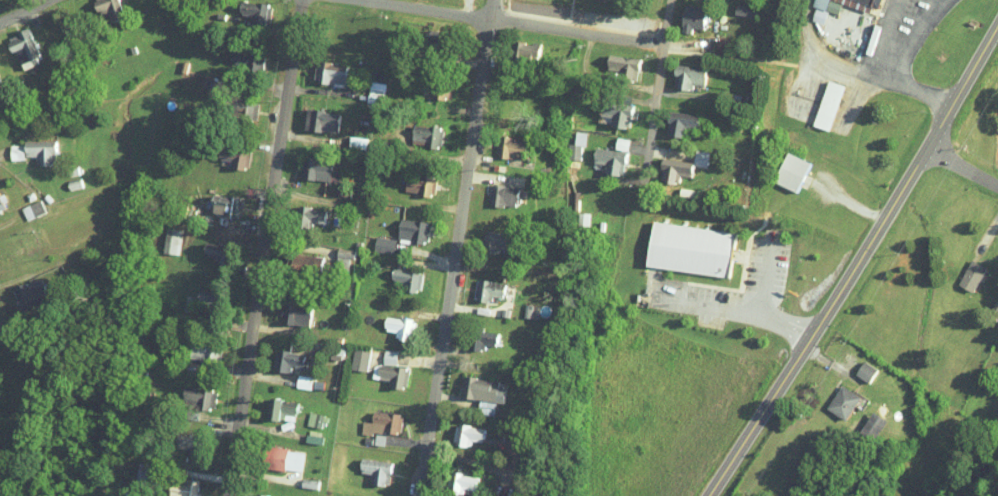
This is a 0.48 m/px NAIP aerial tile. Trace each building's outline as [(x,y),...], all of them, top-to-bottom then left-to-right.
[(117,0),(93,0),(101,24),(123,17),(117,0)] [(245,0),(241,0),(237,17),(266,24),(270,6),(245,0)] [(815,8),(816,15),(847,5),(845,0),(817,0),(815,8)] [(857,1),(854,2),(880,9),(882,0),(852,0),(857,1)] [(681,33),(690,33),(691,28),(703,29),(704,6),(682,6),(681,33)] [(754,7),(735,6),(734,15),(754,17),(754,7)] [(30,30),(6,35),(10,52),(15,51),(19,69),(38,65),(30,30)] [(539,59),(539,42),(514,41),(514,58),(539,59)] [(389,60),(402,61),(403,46),(391,45),(389,60)] [(639,59),(608,54),(605,72),(636,77),(639,59)] [(344,64),(316,63),(316,83),(344,84),(344,64)] [(692,84),(704,85),(705,74),(675,70),(673,89),(691,91),(692,84)] [(830,80),(814,125),(831,130),(846,86),(830,80)] [(609,127),(629,129),(631,109),(603,106),(602,116),(610,117),(609,127)] [(669,116),(699,120),(700,114),(669,110),(669,116)] [(335,134),(338,116),(310,111),(307,130),(335,134)] [(686,129),(697,131),(698,122),(669,117),(666,135),(684,138),(686,129)] [(440,148),(442,126),(413,123),(410,145),(440,148)] [(566,159),(581,160),(583,132),(574,132),(573,144),(567,144),(566,159)] [(495,158),(524,159),(524,138),(496,137),(495,158)] [(604,165),(603,173),(622,176),(628,140),(615,137),(613,150),(595,148),(593,164),(604,165)] [(36,156),(36,165),(55,165),(54,141),(24,141),(24,157),(36,156)] [(22,145),(9,146),(9,160),(23,160),(22,145)] [(249,152),(220,149),(219,160),(229,162),(229,168),(246,170),(249,152)] [(708,152),(694,150),(692,161),(662,157),(659,182),(678,184),(678,176),(690,177),(692,166),(706,167),(708,152)] [(789,152),(775,181),(797,192),(812,163),(789,152)] [(318,164),(319,159),(303,157),(300,178),(335,183),(337,167),(318,164)] [(433,196),(435,177),(406,174),(403,193),(433,196)] [(521,188),(491,185),(488,205),(519,208),(521,188)] [(212,197),(210,216),(239,218),(241,199),(212,197)] [(25,221),(44,213),(39,200),(20,208),(25,221)] [(324,224),(324,209),(301,208),(300,222),(324,224)] [(397,240),(427,243),(429,223),(399,220),(397,240)] [(655,221),(648,266),(730,277),(736,232),(655,221)] [(513,237),(487,231),(484,244),(509,250),(513,237)] [(373,252),(393,254),(395,239),(375,237),(373,252)] [(35,256),(32,248),(16,253),(19,262),(35,256)] [(334,269),(346,271),(348,259),(352,260),(354,250),(337,248),(334,269)] [(224,266),(225,250),(204,249),(203,256),(217,257),(216,266),(224,266)] [(321,256),(291,255),(290,276),(312,277),(312,272),(320,272),(321,256)] [(985,267),(969,260),(957,285),(973,292),(985,267)] [(392,269),(392,280),(404,281),(403,292),(420,292),(421,270),(392,269)] [(474,300),(491,303),(491,297),(503,298),(505,283),(476,280),(474,300)] [(217,299),(197,296),(196,303),(216,306),(217,299)] [(310,313),(295,310),(296,303),(284,302),(282,316),(281,323),(307,327),(310,313)] [(383,331),(396,333),(395,340),(411,342),(414,320),(385,317),(383,331)] [(496,347),(497,332),(475,331),(474,346),(496,347)] [(210,346),(189,345),(189,360),(210,360),(210,346)] [(350,370),(367,371),(368,351),(351,349),(350,370)] [(304,368),(305,353),(274,350),(272,371),(289,372),(290,367),(304,368)] [(396,351),(381,350),(379,380),(389,380),(389,388),(406,389),(407,367),(395,367),(396,351)] [(855,376),(870,383),(877,367),(862,361),(855,376)] [(295,388),(310,390),(312,377),(296,375),(295,388)] [(498,382),(460,376),(457,398),(464,399),(463,407),(474,409),(475,401),(480,401),(479,412),(493,414),(495,403),(503,404),(505,389),(498,388),(498,382)] [(181,403),(211,411),(216,392),(186,385),(181,403)] [(845,421),(860,397),(840,385),(825,409),(845,421)] [(296,400),(270,400),(270,421),(282,421),(282,415),(295,416),(296,400)] [(322,429),(326,416),(308,412),(305,425),(322,429)] [(373,445),(384,446),(385,433),(399,434),(401,415),(372,412),(371,423),(362,421),(360,434),(374,436),(373,445)] [(878,441),(890,424),(873,412),(861,428),(878,441)] [(452,446),(468,448),(469,441),(482,443),(484,429),(455,424),(452,446)] [(322,437),(306,435),(305,443),(321,445),(322,437)] [(188,449),(188,454),(205,455),(206,437),(177,436),(177,449),(188,449)] [(267,448),(265,469),(301,472),(303,452),(267,448)] [(359,474),(370,474),(369,486),(388,486),(389,461),(359,460),(359,474)] [(151,473),(138,470),(134,484),(147,488),(151,473)] [(477,476),(450,473),(448,494),(462,495),(462,490),(475,491),(477,476)] [(198,479),(186,477),(185,486),(170,483),(168,495),(196,495),(198,479)]
